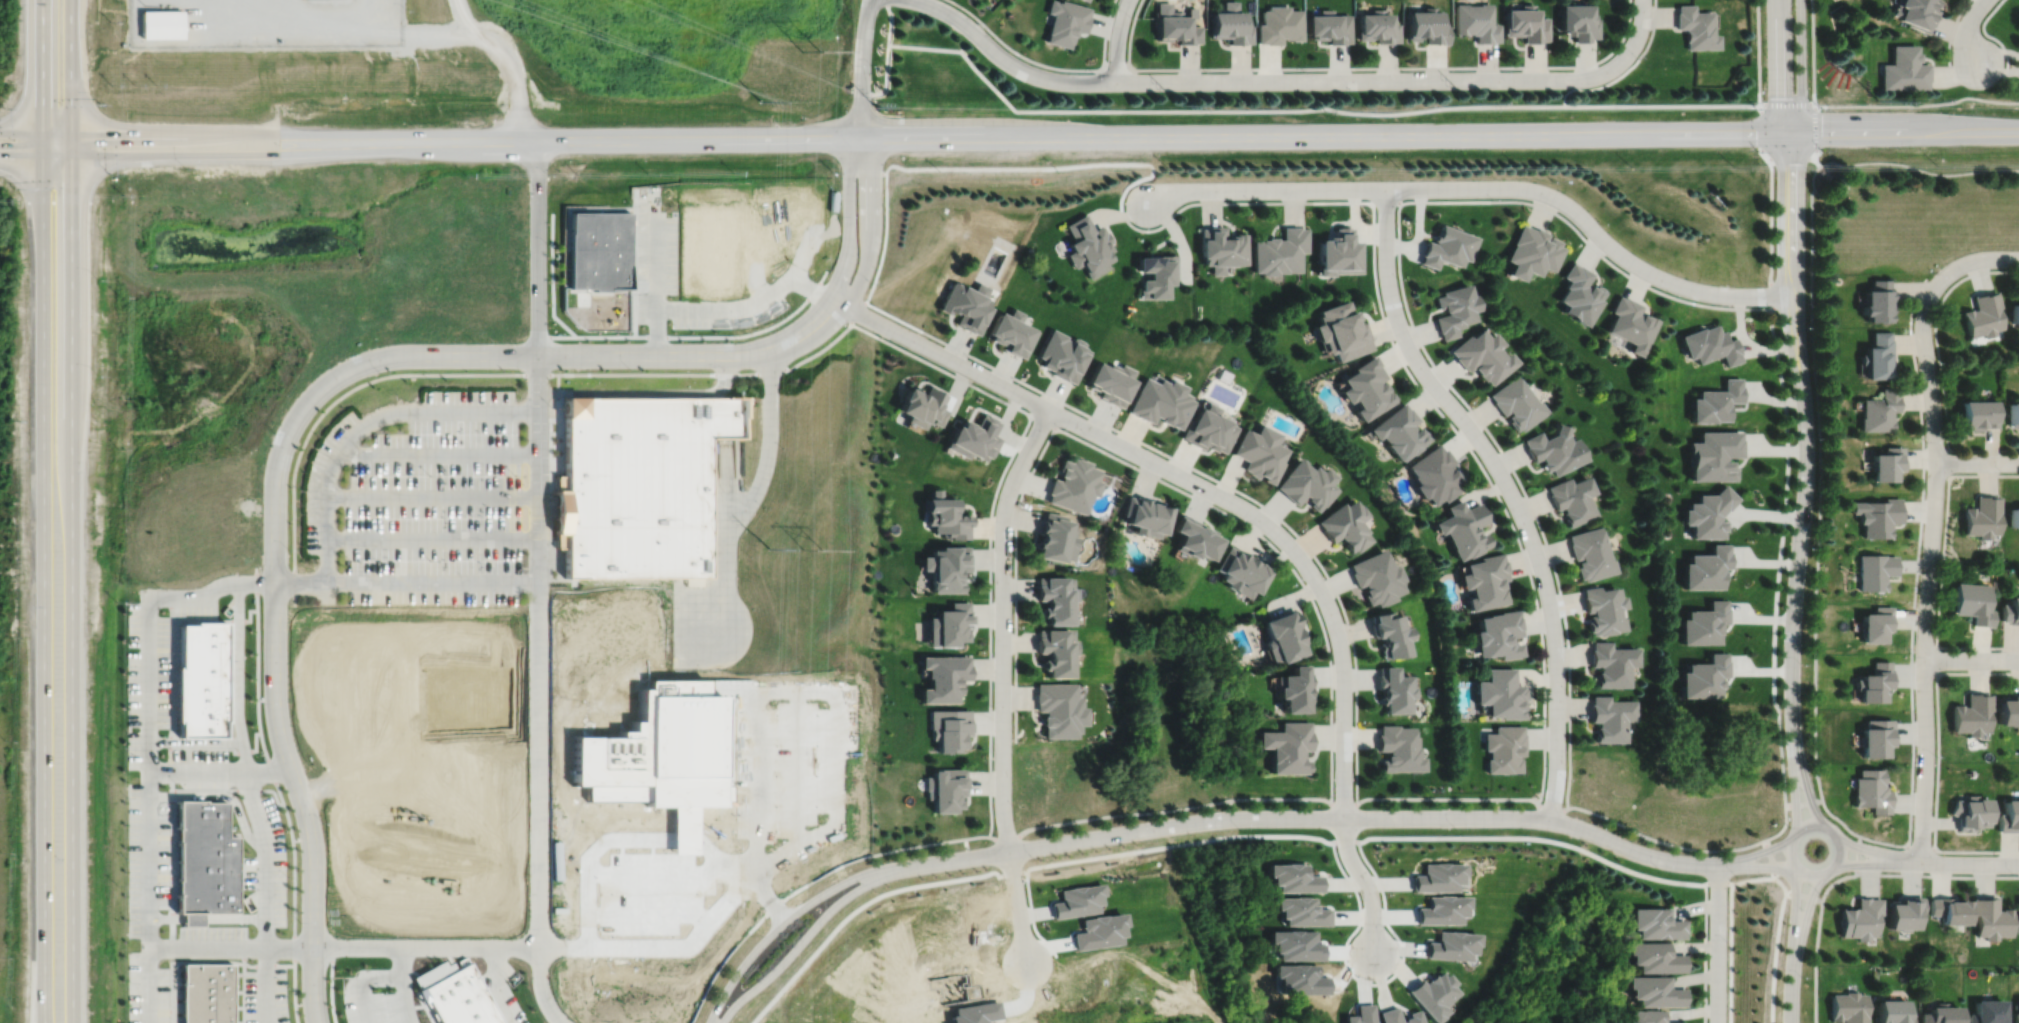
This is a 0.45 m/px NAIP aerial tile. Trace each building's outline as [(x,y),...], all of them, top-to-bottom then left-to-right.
[(1045,12),(1051,13),(1045,32),(1046,33),(1044,41),(1069,48),(1074,30),(1084,33),(1089,16),(1087,15),(1089,7),(1064,0),(1060,0),(1059,1),(1056,0),(1048,0),(1045,12)] [(1223,0),(1223,11),(1210,11),(1210,33),(1212,33),(1212,37),(1229,37),(1229,44),(1245,43),(1252,43),(1252,24),(1244,24),(1244,10),(1238,10),(1238,0),(1223,0)] [(1896,3),(1897,4),(1896,6),(1895,6),(1892,14),(1899,16),(1898,18),(1908,22),(1907,24),(1928,33),(1931,25),(1933,26),(1939,10),(1935,8),(1936,5),(1937,6),(1940,0),(1897,0),(1896,3)] [(1156,1),(1156,15),(1155,15),(1155,36),(1157,36),(1157,40),(1171,40),(1171,38),(1177,38),(1177,44),(1193,44),(1193,42),(1201,42),(1201,25),(1188,25),(1188,14),(1181,14),(1181,10),(1170,10),(1170,1),(1156,1)] [(1455,2),(1456,34),(1467,34),(1467,32),(1471,32),(1471,34),(1476,34),(1476,42),(1492,42),(1492,41),(1500,41),(1500,22),(1492,22),(1492,2),(1479,2),(1479,4),(1467,4),(1467,2),(1455,2)] [(1506,8),(1506,26),(1505,26),(1505,35),(1523,35),(1524,42),(1540,42),(1540,39),(1549,39),(1548,16),(1538,17),(1538,8),(1534,8),(1534,3),(1521,3),(1521,8),(1506,8)] [(1560,3),(1561,29),(1564,29),(1567,29),(1567,34),(1574,34),(1575,41),(1590,41),(1590,37),(1599,37),(1599,17),(1594,17),(1594,13),(1592,13),(1592,3),(1560,3)] [(1677,4),(1677,11),(1676,11),(1676,28),(1685,28),(1685,41),(1686,41),(1686,48),(1719,48),(1719,34),(1712,34),(1712,11),(1694,11),(1694,4),(1677,4)] [(1268,5),(1268,9),(1262,9),(1263,23),(1257,23),(1258,42),(1265,42),(1265,44),(1281,43),(1281,36),(1284,36),(1284,38),(1291,38),(1291,39),(1303,39),(1303,9),(1290,9),(1290,5),(1268,5)] [(1408,10),(1408,39),(1419,39),(1419,36),(1425,36),(1425,43),(1449,43),(1449,24),(1441,24),(1441,9),(1435,9),(1435,5),(1424,5),(1424,10),(1408,10)] [(1307,14),(1307,33),(1313,33),(1313,35),(1314,35),(1314,39),(1328,38),(1328,43),(1343,43),(1343,42),(1351,42),(1350,13),(1332,14),(1332,8),(1319,8),(1320,14),(1307,14)] [(1359,13),(1359,30),(1359,39),(1372,39),(1372,36),(1377,36),(1377,42),(1392,42),(1392,41),(1400,41),(1400,22),(1392,23),(1392,12),(1385,12),(1384,8),(1372,8),(1372,13),(1359,13)] [(140,11),(140,41),(183,40),(183,10),(140,11)] [(1892,44),(1893,63),(1882,63),(1882,89),(1929,88),(1928,80),(1930,80),(1930,63),(1918,63),(1918,60),(1921,60),(1921,52),(1918,52),(1918,44),(1892,44)] [(570,213),(631,213),(631,289),(611,289),(611,292),(595,292),(595,289),(570,289),(570,213)] [(1084,214),(1064,225),(1073,240),(1066,244),(1071,252),(1065,254),(1073,269),(1080,265),(1088,279),(1108,268),(1105,262),(1109,260),(1105,253),(1110,250),(1106,244),(1110,242),(1105,231),(1103,232),(1100,226),(1092,230),(1084,214)] [(1441,224),(1437,233),(1435,233),(1433,240),(1434,241),(1434,243),(1426,240),(1421,255),(1423,256),(1420,263),(1436,269),(1439,260),(1461,268),(1464,260),(1469,262),(1478,238),(1441,224)] [(1522,224),(1513,243),(1514,244),(1507,260),(1515,263),(1510,275),(1525,282),(1529,272),(1540,277),(1544,268),(1553,272),(1564,248),(1559,246),(1561,241),(1549,236),(1546,241),(1545,240),(1548,233),(1536,228),(1535,230),(1522,224)] [(1200,228),(1200,239),(1199,239),(1199,258),(1202,258),(1202,265),(1208,265),(1208,266),(1209,266),(1210,275),(1222,275),(1222,266),(1235,266),(1235,265),(1245,265),(1245,233),(1234,233),(1234,236),(1228,236),(1228,239),(1224,239),(1223,226),(1207,226),(1207,228),(1200,228)] [(1318,240),(1318,276),(1334,276),(1334,273),(1361,273),(1361,241),(1351,241),(1351,228),(1348,228),(1348,226),(1337,226),(1337,228),(1333,228),(1333,237),(1327,237),(1327,240),(1318,240)] [(1252,240),(1252,273),(1260,272),(1260,276),(1276,276),(1276,273),(1286,273),(1286,272),(1300,272),(1300,252),(1306,252),(1306,228),(1298,228),(1298,227),(1282,227),(1282,239),(1276,239),(1276,238),(1266,238),(1266,239),(1260,239),(1260,240),(1252,240)] [(1136,257),(1136,272),(1147,272),(1147,280),(1138,280),(1139,292),(1139,298),(1146,298),(1146,299),(1166,299),(1165,285),(1171,285),(1171,280),(1175,280),(1175,255),(1158,256),(1158,257),(1157,257),(1157,254),(1149,254),(1149,257),(1136,257)] [(1572,262),(1563,276),(1570,280),(1565,287),(1567,288),(1560,300),(1568,306),(1564,312),(1588,327),(1604,301),(1601,300),(1606,292),(1604,290),(1605,289),(1598,286),(1596,285),(1594,288),(1591,285),(1589,288),(1586,285),(1593,273),(1580,265),(1579,266),(1572,262)] [(1872,280),(1872,289),(1868,289),(1868,291),(1865,291),(1865,306),(1863,306),(1863,316),(1867,316),(1867,323),(1889,323),(1889,314),(1892,314),(1892,306),(1889,306),(1889,303),(1891,303),(1891,287),(1890,287),(1890,280),(1872,280)] [(951,282),(937,310),(947,315),(948,313),(954,315),(954,314),(958,316),(954,324),(961,327),(960,329),(970,334),(971,332),(978,336),(986,319),(984,318),(988,309),(986,308),(989,301),(983,298),(988,288),(976,283),(972,290),(962,285),(962,287),(951,282)] [(1470,284),(1442,292),(1442,295),(1435,297),(1438,309),(1442,307),(1444,313),(1447,312),(1447,314),(1434,317),(1438,333),(1440,332),(1442,340),(1458,336),(1456,328),(1464,326),(1464,324),(1476,321),(1474,312),(1480,310),(1476,295),(1473,295),(1470,284)] [(1990,292),(1974,296),(1977,309),(1973,310),(1972,308),(1963,311),(1970,338),(1984,334),(1985,338),(1997,335),(1996,331),(2005,329),(2000,308),(2003,307),(1999,291),(1991,293),(1990,292)] [(1618,297),(1611,311),(1616,314),(1608,332),(1618,337),(1617,339),(1630,345),(1626,353),(1638,358),(1657,320),(1645,314),(1644,317),(1639,315),(1639,316),(1636,314),(1640,306),(1624,298),(1624,299),(1618,297)] [(1347,300),(1318,311),(1320,316),(1317,317),(1320,324),(1313,327),(1319,343),(1323,342),(1328,355),(1333,354),(1336,362),(1372,349),(1368,340),(1370,340),(1363,322),(1356,325),(1354,320),(1356,319),(1354,312),(1350,313),(1349,310),(1350,309),(1347,300)] [(1011,308),(1007,318),(997,313),(986,335),(991,337),(989,340),(999,345),(999,344),(1002,345),(1000,349),(1003,351),(1003,352),(1012,356),(1013,355),(1015,357),(1016,355),(1024,359),(1037,332),(1032,329),(1032,330),(1018,324),(1023,314),(1011,308)] [(1716,325),(1703,329),(1703,328),(1679,337),(1684,350),(1690,348),(1696,365),(1720,356),(1725,367),(1741,361),(1738,354),(1740,353),(1734,338),(1726,341),(1725,339),(1726,339),(1723,331),(1718,332),(1716,325)] [(1051,329),(1036,357),(1043,361),(1042,363),(1042,364),(1041,366),(1052,372),(1051,374),(1066,382),(1066,381),(1074,384),(1090,352),(1083,348),(1085,344),(1083,343),(1083,342),(1075,338),(1075,339),(1073,338),(1071,342),(1065,339),(1066,337),(1051,329)] [(1469,335),(1450,351),(1455,357),(1454,358),(1461,367),(1462,366),(1467,372),(1472,368),(1483,382),(1485,380),(1490,386),(1518,363),(1509,353),(1505,356),(1499,349),(1504,345),(1494,333),(1489,338),(1482,329),(1471,338),(1469,335)] [(1872,332),(1872,348),(1865,348),(1865,354),(1861,354),(1861,365),(1865,365),(1865,380),(1889,379),(1888,371),(1892,371),(1891,339),(1890,339),(1890,332),(1872,332)] [(1372,356),(1352,369),(1353,372),(1340,380),(1345,388),(1342,391),(1348,400),(1354,396),(1359,404),(1354,407),(1362,419),(1393,399),(1392,397),(1393,396),(1390,391),(1388,392),(1382,382),(1380,383),(1379,381),(1385,378),(1377,366),(1378,365),(1372,356)] [(1097,363),(1086,384),(1089,385),(1088,387),(1100,394),(1099,397),(1105,400),(1104,402),(1114,406),(1114,405),(1121,409),(1130,391),(1129,391),(1133,382),(1130,381),(1134,371),(1121,364),(1119,368),(1111,364),(1108,369),(1097,363)] [(1489,393),(1494,400),(1493,401),(1503,414),(1509,410),(1511,412),(1507,415),(1510,418),(1507,420),(1515,430),(1519,427),(1521,429),(1548,409),(1540,399),(1538,400),(1517,372),(1489,393)] [(1143,378),(1127,412),(1134,415),(1133,417),(1143,422),(1145,418),(1151,421),(1154,414),(1159,416),(1158,419),(1167,423),(1168,421),(1170,422),(1169,423),(1178,427),(1190,402),(1187,400),(1188,398),(1181,394),(1184,388),(1169,381),(1167,384),(1159,380),(1157,384),(1143,378)] [(1741,379),(1724,379),(1724,391),(1698,391),(1698,400),(1691,400),(1691,420),(1716,420),(1716,419),(1729,418),(1729,416),(1730,416),(1730,409),(1729,409),(1729,405),(1728,405),(1728,403),(1742,403),(1742,386),(1741,386),(1741,379)] [(905,389),(898,402),(900,403),(895,414),(905,419),(904,422),(922,431),(926,424),(924,423),(925,420),(930,422),(929,424),(938,428),(946,412),(939,408),(946,396),(926,386),(922,395),(917,393),(919,390),(912,386),(910,390),(905,388),(905,389)] [(1882,389),(1882,399),(1862,399),(1862,415),(1861,415),(1861,429),(1894,429),(1894,417),(1892,417),(1892,410),(1900,410),(1900,396),(1899,396),(1899,388),(1882,389)] [(558,398),(557,477),(558,549),(558,581),(706,581),(706,439),(726,439),(738,439),(738,398),(558,398)] [(1962,398),(1962,425),(1969,425),(1969,429),(1984,429),(1984,426),(1999,426),(1999,398),(1962,398)] [(2010,426),(2018,426),(2018,400),(2010,400),(2010,426)] [(1403,401),(1369,427),(1377,437),(1381,434),(1386,441),(1385,441),(1398,458),(1399,458),(1400,459),(1410,452),(1411,453),(1421,446),(1420,445),(1430,437),(1428,436),(1429,435),(1425,429),(1424,430),(1423,429),(1422,429),(1418,425),(1415,427),(1412,423),(1418,418),(1409,406),(1408,407),(1403,401)] [(1188,417),(1179,436),(1186,439),(1186,441),(1201,448),(1203,444),(1206,445),(1205,446),(1213,450),(1214,448),(1222,452),(1236,425),(1227,420),(1228,418),(1215,412),(1217,407),(1207,402),(1204,408),(1196,404),(1189,418),(1188,417)] [(971,458),(978,457),(986,461),(989,455),(992,457),(1000,440),(993,436),(999,423),(995,422),(996,420),(986,416),(985,417),(981,415),(974,429),(971,428),(972,427),(962,422),(958,429),(954,428),(944,449),(967,459),(968,456),(971,458)] [(1556,432),(1544,437),(1540,429),(1523,438),(1527,445),(1525,446),(1533,461),(1541,457),(1543,461),(1541,463),(1545,470),(1551,467),(1554,474),(1588,457),(1577,435),(1571,438),(1568,432),(1570,425),(1559,421),(1556,432)] [(1259,422),(1254,431),(1244,426),(1231,452),(1246,459),(1242,467),(1248,471),(1247,472),(1257,476),(1258,473),(1264,476),(1262,479),(1272,483),(1283,460),(1280,459),(1286,447),(1275,442),(1280,432),(1259,422)] [(1740,429),(1698,429),(1698,439),(1687,439),(1687,452),(1690,452),(1690,478),(1734,478),(1734,476),(1735,476),(1735,469),(1734,469),(1734,466),(1731,466),(1731,459),(1725,459),(1725,455),(1742,456),(1742,438),(1740,438),(1740,429)] [(1438,442),(1407,464),(1414,474),(1413,475),(1418,481),(1415,484),(1424,497),(1427,494),(1433,503),(1442,497),(1445,500),(1454,494),(1453,493),(1460,488),(1457,484),(1464,479),(1458,470),(1456,471),(1453,467),(1451,468),(1449,465),(1455,461),(1445,447),(1443,449),(1438,442)] [(1872,451),(1872,459),(1870,459),(1870,469),(1872,469),(1872,480),(1898,480),(1898,468),(1904,468),(1904,445),(1885,445),(1885,451),(1872,451)] [(1299,455),(1285,473),(1275,486),(1282,491),(1282,492),(1296,504),(1305,494),(1307,496),(1306,498),(1310,501),(1308,504),(1316,510),(1321,504),(1323,505),(1337,487),(1330,482),(1336,474),(1325,465),(1321,469),(1314,463),(1311,467),(1304,461),(1305,460),(1299,455)] [(1071,456),(1069,461),(1061,458),(1057,469),(1059,469),(1058,474),(1060,475),(1059,479),(1052,476),(1046,492),(1049,493),(1046,500),(1082,512),(1086,500),(1088,501),(1091,493),(1094,494),(1099,479),(1096,478),(1099,468),(1089,465),(1090,461),(1075,456),(1075,457),(1071,456)] [(1564,479),(1548,486),(1551,493),(1549,494),(1556,509),(1563,506),(1565,511),(1563,512),(1565,517),(1564,518),(1568,526),(1598,513),(1589,494),(1597,491),(1590,474),(1566,485),(1564,479)] [(1714,493),(1697,492),(1697,501),(1688,501),(1687,507),(1683,507),(1682,522),(1691,522),(1691,536),(1723,537),(1723,528),(1725,528),(1725,519),(1720,519),(1720,514),(1726,508),(1727,509),(1738,497),(1724,483),(1714,493)] [(928,487),(928,496),(922,496),(922,509),(924,509),(924,522),(931,522),(931,531),(945,531),(945,534),(950,534),(950,537),(968,537),(968,524),(969,524),(969,515),(968,515),(968,513),(952,513),(953,509),(955,509),(955,496),(939,496),(939,487),(928,487)] [(1976,494),(1976,509),(1974,509),(1974,506),(1965,506),(1965,533),(1979,533),(1979,538),(1992,538),(1992,534),(2001,534),(2001,496),(1994,496),(1994,494),(1976,494)] [(1126,497),(1121,517),(1125,519),(1123,527),(1133,530),(1131,535),(1142,537),(1144,533),(1156,536),(1157,531),(1161,532),(1168,505),(1162,504),(1162,502),(1150,499),(1149,500),(1146,500),(1146,501),(1143,500),(1144,499),(1134,497),(1134,499),(1126,497)] [(1343,500),(1317,520),(1322,528),(1321,529),(1331,542),(1339,536),(1341,537),(1340,538),(1343,542),(1342,543),(1349,551),(1352,548),(1355,552),(1371,539),(1365,531),(1367,529),(1360,520),(1368,513),(1362,504),(1361,505),(1354,497),(1345,504),(1343,500)] [(1851,500),(1851,512),(1859,512),(1859,522),(1863,522),(1863,537),(1891,536),(1891,522),(1903,522),(1902,505),(1901,505),(1901,497),(1884,497),(1885,500),(1851,500)] [(1466,507),(1462,498),(1447,506),(1451,514),(1435,521),(1440,533),(1446,530),(1454,547),(1453,547),(1459,559),(1467,555),(1468,556),(1482,549),(1492,544),(1486,532),(1482,534),(1478,526),(1489,520),(1480,501),(1467,507),(1466,507)] [(2010,526),(2018,526),(2018,506),(2010,506),(2010,526)] [(1044,510),(1043,518),(1041,517),(1038,533),(1039,534),(1038,539),(1037,538),(1035,546),(1036,546),(1035,555),(1061,561),(1061,557),(1070,559),(1075,535),(1072,534),(1074,527),(1068,525),(1069,519),(1063,518),(1063,514),(1044,510)] [(1178,516),(1172,528),(1180,532),(1174,543),(1176,543),(1173,547),(1184,553),(1185,552),(1193,556),(1196,552),(1209,558),(1220,537),(1212,533),(1214,530),(1206,527),(1201,525),(1201,523),(1188,516),(1187,517),(1180,514),(1179,516),(1178,516)] [(1601,525),(1568,534),(1571,542),(1569,543),(1574,559),(1581,557),(1582,560),(1578,561),(1579,566),(1576,566),(1580,578),(1584,577),(1585,580),(1617,570),(1614,557),(1611,558),(1601,525)] [(1711,543),(1711,553),(1688,553),(1688,561),(1683,561),(1683,588),(1722,588),(1722,578),(1724,578),(1724,569),(1722,569),(1722,567),(1730,567),(1730,551),(1728,551),(1728,543),(1711,543)] [(920,555),(920,568),(929,568),(929,580),(930,580),(930,591),(962,591),(962,580),(959,580),(959,574),(957,574),(957,570),(969,570),(969,554),(967,554),(967,545),(956,545),(956,544),(937,544),(937,548),(930,548),(930,554),(930,555),(920,555)] [(1227,544),(1214,568),(1217,569),(1223,573),(1220,578),(1227,581),(1225,585),(1247,597),(1251,591),(1254,593),(1268,568),(1261,564),(1262,563),(1254,558),(1253,560),(1248,557),(1249,555),(1235,547),(1234,548),(1227,544)] [(1384,548),(1349,564),(1352,571),(1350,572),(1356,586),(1363,583),(1365,587),(1363,588),(1365,593),(1363,594),(1367,604),(1375,600),(1377,605),(1381,603),(1382,604),(1396,598),(1394,594),(1404,590),(1400,580),(1404,578),(1397,564),(1394,565),(1390,558),(1389,558),(1384,548)] [(1502,552),(1480,557),(1480,559),(1466,563),(1468,572),(1461,573),(1464,588),(1471,586),(1473,595),(1468,597),(1471,610),(1508,602),(1505,588),(1503,588),(1503,587),(1504,586),(1503,580),(1508,579),(1506,570),(1508,570),(1506,560),(1504,560),(1502,552)] [(1858,554),(1858,589),(1886,589),(1886,580),(1885,580),(1885,575),(1897,575),(1897,555),(1885,555),(1885,554),(1858,554)] [(1037,577),(1037,584),(1034,584),(1035,599),(1044,599),(1044,606),(1040,606),(1041,616),(1044,616),(1044,623),(1069,623),(1068,600),(1075,599),(1074,586),(1070,586),(1070,577),(1063,577),(1063,575),(1042,575),(1042,576),(1037,577)] [(1956,582),(1954,613),(1974,615),(1973,625),(1993,626),(1995,610),(1989,609),(1991,584),(1956,582)] [(1600,585),(1583,588),(1585,596),(1583,596),(1585,612),(1593,611),(1593,615),(1589,615),(1590,620),(1587,621),(1588,631),(1592,630),(1592,634),(1598,633),(1598,635),(1617,632),(1617,630),(1627,629),(1625,616),(1621,616),(1619,608),(1628,607),(1626,595),(1621,595),(1620,586),(1600,589),(1600,585)] [(2002,621),(2009,621),(2009,624),(2018,624),(2018,596),(2011,596),(2011,603),(2002,603),(2002,621)] [(1709,599),(1709,609),(1686,609),(1686,617),(1681,617),(1681,643),(1720,643),(1720,623),(1728,623),(1727,607),(1726,607),(1726,599),(1709,599)] [(926,616),(926,645),(936,645),(954,645),(955,640),(964,640),(964,631),(962,631),(962,626),(969,627),(969,609),(968,609),(968,601),(949,601),(949,609),(934,609),(933,616),(926,616)] [(1861,612),(1861,619),(1859,619),(1859,631),(1861,631),(1861,641),(1887,641),(1887,630),(1893,630),(1893,606),(1874,606),(1874,612),(1861,612)] [(1294,609),(1289,610),(1289,609),(1261,620),(1267,637),(1268,636),(1269,637),(1267,638),(1264,642),(1266,647),(1265,647),(1271,661),(1277,659),(1277,661),(1282,660),(1283,661),(1287,659),(1287,658),(1303,652),(1300,643),(1306,641),(1302,632),(1298,633),(1296,627),(1299,625),(1297,619),(1298,618),(1294,609)] [(1518,609),(1500,611),(1500,613),(1489,614),(1489,615),(1479,617),(1481,630),(1475,630),(1479,656),(1499,653),(1500,659),(1518,656),(1517,655),(1523,654),(1521,642),(1514,643),(1513,639),(1510,640),(1510,637),(1522,635),(1518,609)] [(1387,610),(1370,614),(1371,622),(1370,622),(1373,637),(1380,635),(1381,642),(1378,643),(1381,658),(1393,656),(1393,657),(1408,654),(1405,639),(1413,637),(1410,625),(1402,627),(1399,613),(1388,615),(1387,610)] [(193,625),(193,622),(225,622),(225,722),(223,722),(223,738),(177,738),(177,721),(175,721),(175,668),(177,668),(177,625),(193,625)] [(1037,629),(1037,637),(1035,637),(1035,652),(1045,652),(1045,659),(1040,659),(1040,668),(1045,668),(1045,676),(1069,676),(1069,653),(1074,653),(1074,639),(1071,639),(1071,628),(1042,628),(1042,629),(1037,629)] [(1592,641),(1592,649),(1590,649),(1591,666),(1600,666),(1600,671),(1598,671),(1598,677),(1596,677),(1596,687),(1631,686),(1631,665),(1639,665),(1639,647),(1611,647),(1611,641),(1592,641)] [(1709,652),(1709,662),(1686,662),(1686,671),(1680,671),(1680,696),(1720,696),(1720,686),(1722,686),(1722,678),(1719,678),(1719,676),(1727,676),(1727,660),(1726,660),(1726,652),(1709,652)] [(919,656),(919,667),(925,667),(925,677),(927,677),(927,687),(919,687),(919,702),(956,702),(956,693),(960,693),(960,682),(957,682),(957,679),(969,679),(969,664),(967,664),(967,655),(919,656)] [(1873,661),(1873,673),(1861,673),(1861,678),(1855,678),(1855,690),(1859,690),(1859,701),(1887,701),(1887,688),(1890,687),(1890,679),(1892,679),(1891,668),(1890,668),(1890,660),(1873,661)] [(1292,665),(1292,674),(1276,674),(1277,697),(1282,697),(1282,712),(1307,711),(1307,702),(1310,702),(1310,694),(1307,694),(1307,687),(1311,687),(1311,672),(1309,672),(1309,664),(1292,665)] [(1379,666),(1379,674),(1377,674),(1378,689),(1381,689),(1382,696),(1379,696),(1380,704),(1383,704),(1383,713),(1407,712),(1407,697),(1412,697),(1412,675),(1396,675),(1396,665),(1379,666)] [(1488,668),(1488,680),(1476,680),(1477,703),(1488,703),(1488,715),(1493,715),(1493,716),(1498,716),(1498,715),(1501,715),(1501,718),(1525,718),(1525,708),(1522,708),(1522,702),(1524,702),(1524,698),(1526,698),(1525,688),(1524,688),(1524,684),(1515,684),(1515,668),(1488,668)] [(1035,683),(1035,691),(1034,691),(1034,702),(1036,702),(1035,710),(1043,711),(1043,716),(1041,716),(1041,726),(1044,726),(1044,727),(1042,727),(1042,737),(1077,737),(1077,724),(1084,724),(1084,707),(1079,707),(1079,696),(1074,696),(1074,683),(1035,683)] [(1953,704),(1953,732),(1967,732),(1967,736),(1980,736),(1980,732),(1989,732),(1989,710),(1992,710),(1992,693),(1984,693),(1984,692),(1967,692),(1967,706),(1962,706),(1962,704),(1953,704)] [(1998,724),(2009,724),(2009,726),(2018,726),(2018,692),(2011,692),(2011,696),(1999,696),(1998,724)] [(1592,695),(1592,703),(1591,703),(1591,722),(1599,721),(1599,726),(1597,726),(1597,732),(1595,732),(1595,742),(1627,742),(1627,720),(1637,720),(1637,700),(1610,700),(1610,695),(1592,695)] [(928,709),(928,729),(930,729),(930,739),(934,739),(934,752),(955,752),(955,748),(959,748),(959,747),(965,747),(965,739),(961,739),(961,735),(969,735),(969,709),(928,709)] [(1866,719),(1866,728),(1862,728),(1862,736),(1858,736),(1858,746),(1862,746),(1862,757),(1889,757),(1889,745),(1893,745),(1893,719),(1866,719)] [(1281,721),(1281,731),(1259,731),(1259,747),(1272,747),(1272,773),(1309,773),(1309,760),(1303,760),(1303,750),(1311,750),(1311,731),(1310,731),(1310,721),(1281,721)] [(1380,725),(1380,734),(1377,734),(1377,751),(1388,751),(1388,755),(1385,755),(1385,759),(1380,760),(1380,771),(1391,771),(1424,770),(1424,757),(1419,757),(1419,747),(1417,747),(1417,736),(1415,736),(1415,727),(1398,727),(1398,725),(1380,725)] [(1496,726),(1496,733),(1485,733),(1485,750),(1490,750),(1490,759),(1487,759),(1487,772),(1511,772),(1521,772),(1521,759),(1519,759),(1519,755),(1523,755),(1523,750),(1525,750),(1525,733),(1524,733),(1524,726),(1496,726)] [(940,769),(940,770),(930,770),(930,776),(924,776),(924,790),(926,790),(926,799),(931,799),(931,813),(953,813),(953,808),(958,808),(958,800),(955,800),(955,795),(965,795),(965,787),(966,787),(966,777),(965,777),(965,768),(940,769)] [(1859,769),(1859,777),(1853,777),(1854,806),(1872,806),(1872,814),(1890,814),(1890,807),(1891,807),(1891,790),(1886,790),(1886,786),(1884,786),(1884,769),(1859,769)] [(1958,816),(1958,831),(1963,831),(1971,831),(1975,831),(1974,828),(1976,828),(1976,827),(1989,827),(1989,823),(1990,823),(1990,799),(1977,799),(1977,795),(1967,795),(1967,801),(1963,801),(1956,798),(1950,813),(1958,816)] [(2005,813),(1999,814),(1999,832),(2018,832),(2018,797),(2012,797),(2012,800),(2005,800),(2005,813)] [(177,801),(204,801),(204,803),(227,803),(227,837),(238,837),(238,913),(203,914),(203,926),(184,926),(184,914),(177,914),(177,895),(178,895),(179,829),(177,829),(177,801)] [(1424,864),(1424,875),(1414,875),(1414,877),(1413,877),(1412,890),(1414,890),(1414,892),(1458,892),(1458,885),(1463,885),(1464,876),(1467,876),(1467,864),(1449,864),(1449,863),(1435,863),(1435,864),(1424,864)] [(1270,865),(1270,876),(1273,876),(1273,885),(1278,885),(1278,892),(1323,892),(1322,875),(1308,875),(1308,872),(1308,864),(1301,864),(1287,864),(1287,865),(1270,865)] [(1050,903),(1053,919),(1098,912),(1097,905),(1100,904),(1099,896),(1103,896),(1101,884),(1083,887),(1083,886),(1070,888),(1070,889),(1059,890),(1061,902),(1050,903)] [(1427,897),(1427,908),(1416,908),(1417,924),(1460,923),(1460,916),(1465,916),(1465,908),(1469,908),(1469,896),(1451,897),(1451,895),(1438,896),(1438,897),(1427,897)] [(1277,898),(1277,910),(1280,910),(1280,919),(1285,919),(1285,926),(1330,925),(1330,909),(1317,909),(1317,905),(1315,905),(1315,898),(1308,898),(1308,897),(1295,897),(1295,898),(1277,898)] [(1840,908),(1841,919),(1838,919),(1838,926),(1841,926),(1841,937),(1856,937),(1856,941),(1869,941),(1869,937),(1878,937),(1878,915),(1883,915),(1883,899),(1870,899),(1870,897),(1857,897),(1857,909),(1855,909),(1855,908),(1840,908)] [(1889,901),(1889,930),(1899,930),(1899,932),(1910,932),(1910,930),(1918,930),(1919,916),(1924,916),(1924,897),(1901,897),(1901,901),(1889,901)] [(1973,899),(1973,915),(1977,915),(1977,937),(1985,937),(1985,941),(1998,941),(1998,937),(2013,937),(2013,909),(2003,909),(2003,911),(1998,911),(1998,897),(1981,897),(1981,899),(1973,899)] [(1930,899),(1930,916),(1943,916),(1943,925),(1970,925),(1970,901),(1960,901),(1960,902),(1953,902),(1953,898),(1938,898),(1938,899),(1930,899)] [(1635,909),(1635,930),(1640,930),(1640,939),(1684,939),(1684,932),(1686,932),(1686,920),(1669,921),(1668,909),(1635,909)] [(1084,920),(1085,934),(1075,935),(1077,951),(1121,945),(1120,938),(1125,937),(1123,927),(1128,926),(1127,915),(1084,920)] [(1428,942),(1426,958),(1471,962),(1471,955),(1477,955),(1477,946),(1480,947),(1481,935),(1464,934),(1464,933),(1451,932),(1451,933),(1439,932),(1438,943),(1428,942)] [(1631,944),(1631,956),(1634,956),(1635,966),(1641,966),(1641,973),(1685,973),(1685,954),(1670,955),(1670,950),(1669,950),(1669,943),(1631,944)] [(231,964),(231,1022),(180,1022),(180,964),(231,964)] [(467,964),(500,1022),(439,1022),(420,990),(467,964)] [(1436,977),(1434,975),(1428,980),(1428,981),(1425,984),(1421,980),(1407,991),(1434,1022),(1439,1022),(1444,1019),(1443,1018),(1449,1013),(1444,1007),(1459,994),(1453,987),(1457,984),(1448,974),(1445,977),(1441,973),(1436,977)] [(1631,978),(1632,990),(1634,990),(1635,1000),(1641,1000),(1641,1008),(1685,1007),(1684,1001),(1686,1001),(1685,989),(1670,989),(1669,977),(1631,978)] [(421,1004),(415,992),(420,989),(426,1001),(421,1004)] [(1831,1022),(1840,1022),(1841,1019),(1842,1019),(1842,1022),(1868,1022),(1868,1017),(1867,1017),(1867,994),(1858,994),(1858,992),(1845,992),(1845,995),(1831,995),(1831,1022)] [(1878,1022),(1913,1022),(1913,1014),(1908,1014),(1908,1012),(1910,1012),(1910,1006),(1908,1006),(1908,1001),(1900,1001),(1900,999),(1889,999),(1889,1002),(1879,1001),(1878,1022)] [(1975,1014),(1969,1014),(1969,1022),(2006,1022),(2006,1001),(1994,1002),(1994,999),(1982,999),(1982,1002),(1975,1002),(1975,1014)] [(1921,1022),(1961,1022),(1961,1008),(1947,1008),(1947,1003),(1936,1003),(1936,1008),(1930,1008),(1930,1013),(1921,1013),(1921,1022)] [(1344,1022),(1373,1022),(1372,1004),(1356,1005),(1356,1020),(1354,1020),(1354,1016),(1343,1016),(1344,1022)] [(1381,1022),(1423,1022),(1419,1010),(1408,1014),(1410,1018),(1404,1020),(1405,1021),(1401,1022),(1396,1007),(1378,1013),(1381,1022)] [(1631,1022),(1665,1022),(1664,1011),(1658,1011),(1645,1011),(1645,1012),(1631,1012),(1631,1022)]
